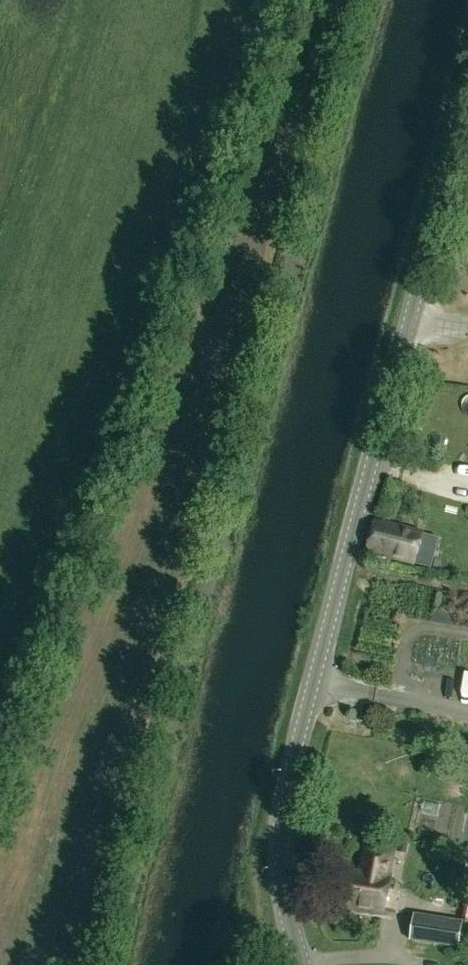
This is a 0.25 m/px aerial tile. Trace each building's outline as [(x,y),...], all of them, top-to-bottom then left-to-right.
[(421,533),(374,521),(366,552),(413,564),(421,533)] [(340,906),(382,914),(389,878),(388,878),(393,852),(364,847),(360,873),(346,871),(340,906)] [(401,872),(399,895),(410,896),(412,874),(401,872)] [(411,940),(459,948),(463,922),(415,915),(411,940)]
